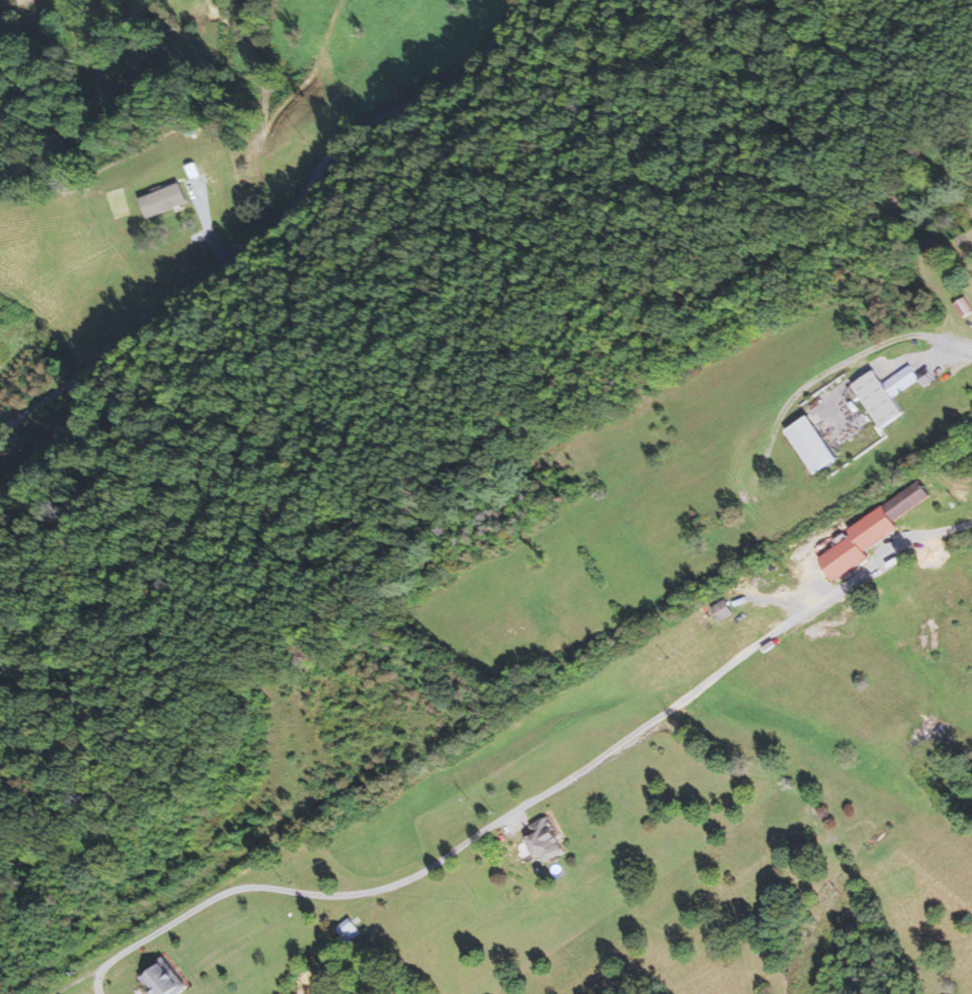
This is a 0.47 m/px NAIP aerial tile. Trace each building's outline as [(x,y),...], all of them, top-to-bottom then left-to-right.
[(893,398),(922,380),(925,384),(935,378),(930,370),(919,376),(912,366),(883,384),(875,371),(854,384),(881,428),(904,414),(893,398)] [(816,475),(838,460),(808,416),(786,431),(816,475)] [(865,551),(899,530),(894,521),(931,498),(922,483),(847,528),(853,536),(818,558),(833,581),(870,559),(865,551)] [(719,622),(733,615),(726,600),(711,607),(719,622)] [(535,836),(528,840),(541,866),(566,852),(548,818),(530,826),(535,836)] [(362,934),(350,919),(338,928),(349,943),(362,934)] [(152,993),(179,993),(187,988),(164,957),(139,976),(152,993)]
